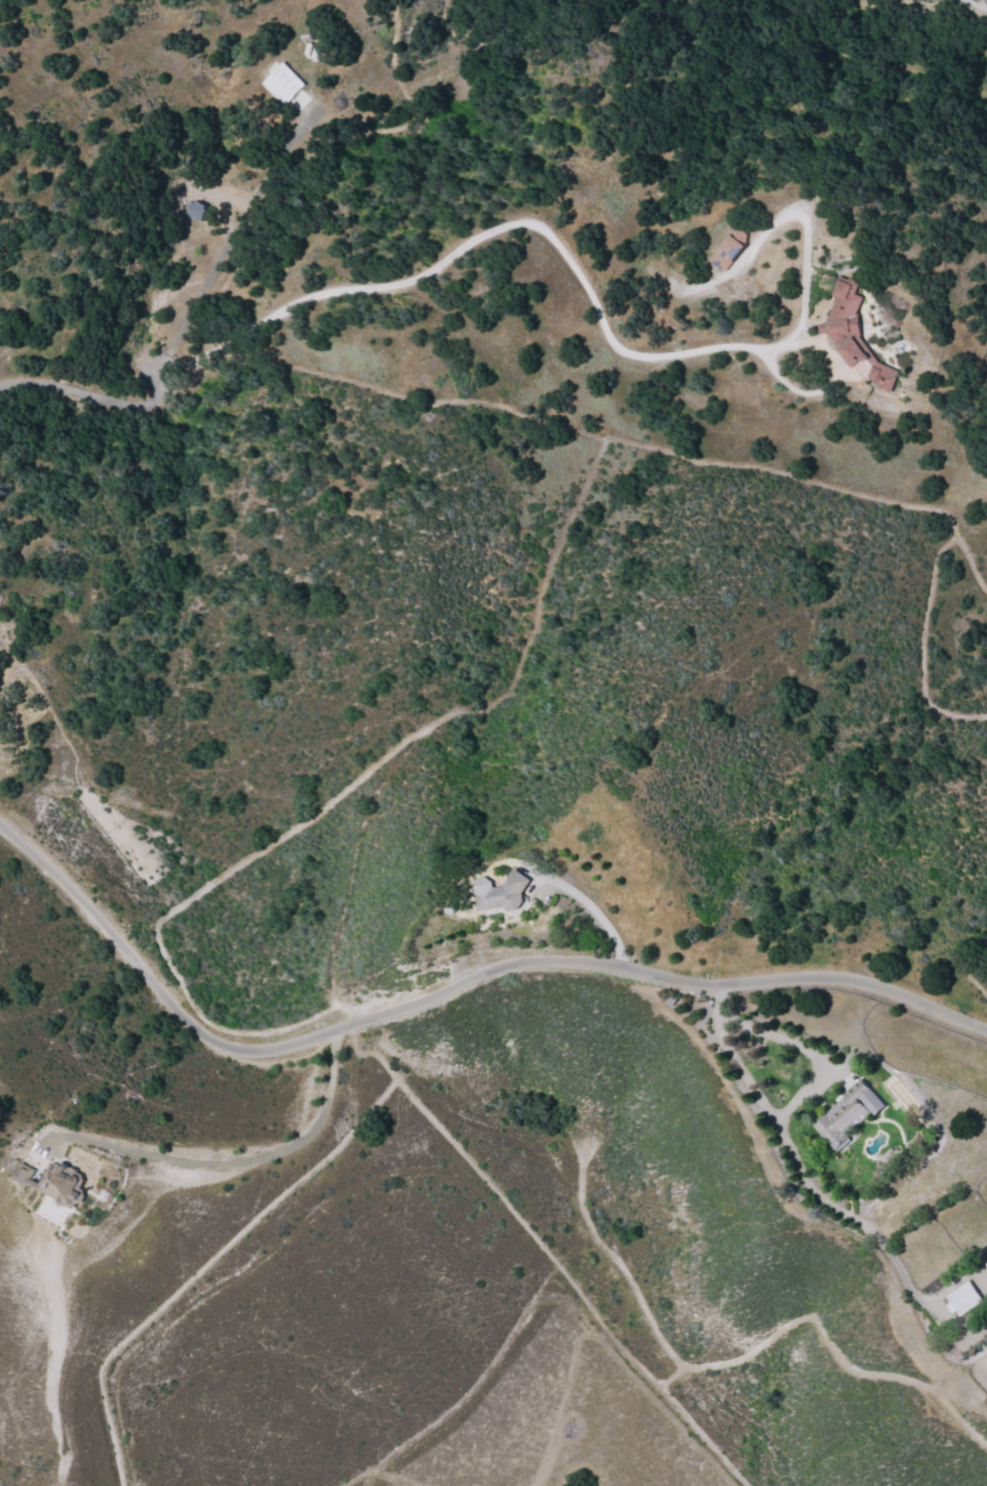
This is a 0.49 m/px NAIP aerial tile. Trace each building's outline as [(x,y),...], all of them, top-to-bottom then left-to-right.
[(310,99),(301,90),(305,86),(282,62),(260,83),(282,107),(287,102),(297,112),(310,99)] [(185,214),(202,221),(208,207),(192,200),(185,214)] [(722,271),(751,238),(739,226),(709,260),(722,271)] [(851,368),(865,359),(870,361),(872,365),(869,376),(877,387),(892,391),(898,369),(879,364),(858,334),(861,323),(857,316),(862,296),(856,295),(859,285),(855,280),(840,276),(835,295),(829,319),(821,324),(818,332),(829,335),(851,368)] [(476,912),(503,907),(510,912),(519,910),(524,902),(523,894),(532,879),(514,869),(503,886),(492,888),(490,876),(476,879),(472,885),(476,912)] [(836,1153),(852,1140),(847,1134),(872,1114),(874,1117),(886,1107),(864,1080),(811,1124),(836,1153)] [(74,1207),(86,1175),(50,1161),(41,1184),(28,1178),(25,1187),(74,1207)] [(26,1184),(34,1170),(20,1162),(13,1176),(26,1184)] [(953,1312),(956,1311),(958,1316),(981,1303),(969,1281),(943,1296),(953,1312)]
